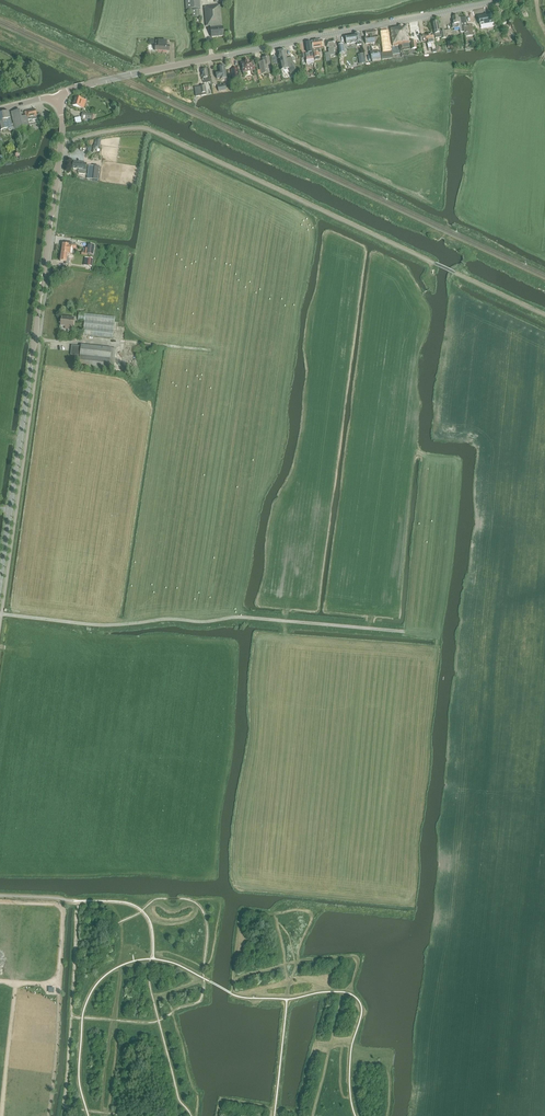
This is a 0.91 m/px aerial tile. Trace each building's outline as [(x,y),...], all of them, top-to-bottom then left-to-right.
[(198,0),(186,0),(186,9),(198,8),(198,0)] [(211,27),(211,28),(210,28),(211,37),(224,36),(223,26),(222,26),(220,5),(208,6),(208,7),(204,7),(206,26),(210,25),(210,27),(211,27)] [(492,14),(478,16),(480,25),(493,23),(492,14)] [(454,24),(452,24),(452,28),(460,27),(460,32),(464,32),(465,33),(465,37),(475,35),(473,25),(467,26),(466,17),(458,17),(458,15),(453,16),(454,24)] [(438,21),(432,22),(435,38),(441,37),(441,39),(452,37),(451,29),(440,31),(438,21)] [(395,28),(390,29),(393,46),(409,44),(406,25),(395,27),(395,28)] [(365,32),(366,37),(365,37),(366,44),(378,42),(376,30),(365,32)] [(388,30),(380,31),(383,53),(391,52),(388,30)] [(360,34),(346,36),(347,44),(356,42),(357,45),(361,44),(360,34)] [(432,50),(435,49),(432,34),(420,36),(421,43),(426,42),(427,44),(431,43),(432,50)] [(322,40),(312,41),(313,50),(316,49),(316,50),(317,52),(319,52),(319,53),(320,53),(320,49),(323,49),(322,40)] [(334,40),(326,41),(327,47),(329,47),(329,49),(328,50),(329,53),(330,55),(334,55),(333,49),(336,48),(334,40)] [(155,45),(155,51),(169,51),(169,45),(169,42),(156,41),(156,45),(155,45)] [(311,42),(306,43),(308,53),(309,53),(309,57),(306,57),(307,64),(311,64),(314,63),(311,42)] [(281,51),(277,52),(281,71),(289,69),(290,73),(295,72),(293,64),(293,63),(292,57),(287,58),(285,50),(284,51),(283,50),(281,50),(281,51)] [(370,52),(372,62),(381,60),(380,58),(379,50),(370,52)] [(263,61),(259,62),(261,74),(269,73),(268,66),(271,65),(269,57),(263,58),(263,61)] [(246,62),(241,63),(243,72),(255,70),(253,61),(249,62),(249,61),(246,62)] [(226,78),(224,66),(218,67),(219,72),(215,72),(216,79),(220,78),(220,79),(226,78)] [(231,69),(233,79),(240,78),(238,68),(231,69)] [(207,70),(202,71),(203,81),(204,81),(204,83),(210,82),(210,79),(208,79),(207,70)] [(205,86),(195,88),(196,97),(204,95),(206,95),(206,94),(206,93),(205,86)] [(80,108),(83,99),(75,97),(73,105),(80,108)] [(20,110),(11,112),(14,124),(15,130),(16,135),(31,132),(28,120),(32,119),(32,120),(37,119),(38,122),(41,121),(40,114),(37,115),(35,109),(26,111),(27,112),(25,113),(26,116),(22,117),(20,110)] [(0,114),(0,128),(1,131),(8,129),(9,131),(15,130),(14,124),(12,125),(9,112),(0,114)] [(83,164),(74,162),(73,168),(79,169),(78,173),(85,174),(86,164),(83,164)] [(87,179),(93,180),(95,167),(95,166),(89,165),(87,179)] [(63,244),(62,252),(67,253),(70,254),(71,248),(71,245),(72,243),(65,242),(65,244),(63,244)] [(62,252),(60,261),(66,261),(65,264),(69,264),(69,259),(67,259),(67,253),(62,252)] [(121,266),(121,254),(112,254),(112,261),(114,261),(114,266),(121,266)] [(115,317),(79,313),(78,320),(85,321),(83,335),(113,338),(115,317)] [(67,329),(73,329),(75,318),(62,317),(61,326),(67,327),(67,329)] [(72,345),(71,355),(80,356),(79,367),(109,370),(112,348),(81,345),(81,346),(72,345)]
